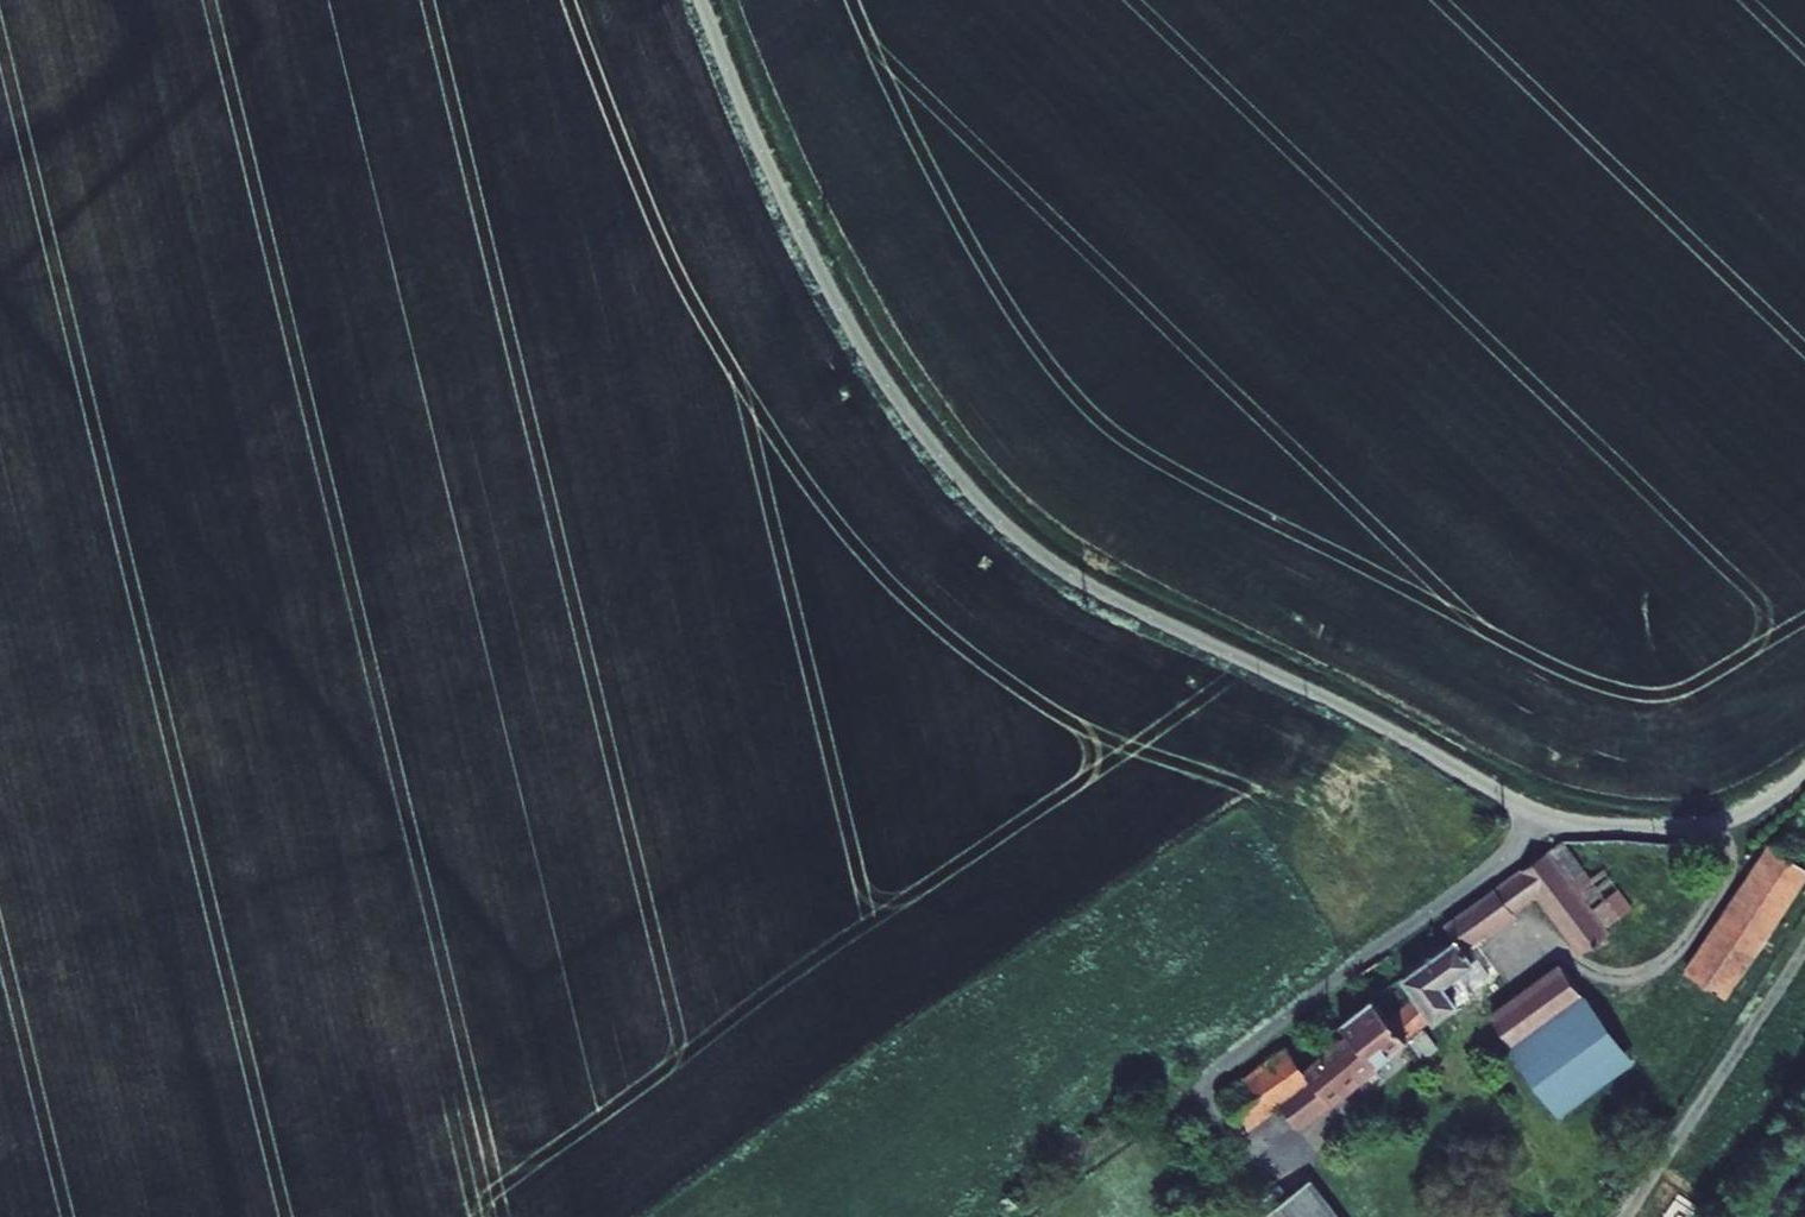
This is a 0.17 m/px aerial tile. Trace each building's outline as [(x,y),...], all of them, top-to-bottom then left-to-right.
[(1546,851),(1604,927),(1619,916),(1561,840),(1546,851)] [(1686,970),(1722,994),(1804,870),(1804,868),(1770,845),(1686,970)] [(1580,952),(1607,932),(1604,927),(1546,851),(1519,869),(1537,895),(1580,952)] [(1494,887),(1512,912),(1537,895),(1519,869),(1494,887)] [(1432,1018),(1433,1020),(1486,980),(1462,947),(1512,912),(1494,887),(1442,923),(1453,937),(1402,974),(1415,993),(1432,1018)] [(1559,961),(1489,1011),(1492,1016),(1562,966),(1559,961)] [(1562,966),(1492,1016),(1511,1041),(1581,992),(1562,966)] [(1631,1061),(1581,992),(1511,1041),(1509,1048),(1558,1115),(1631,1061)] [(1387,1016),(1406,1038),(1432,1018),(1415,993),(1387,1016)] [(1285,1046),(1219,1096),(1244,1128),(1278,1103),(1294,1124),(1328,1101),(1406,1038),(1387,1016),(1371,996),(1339,1022),(1348,1032),(1303,1070),(1285,1046)] [(1309,1177),(1258,1216),(1340,1216),(1309,1177)]
